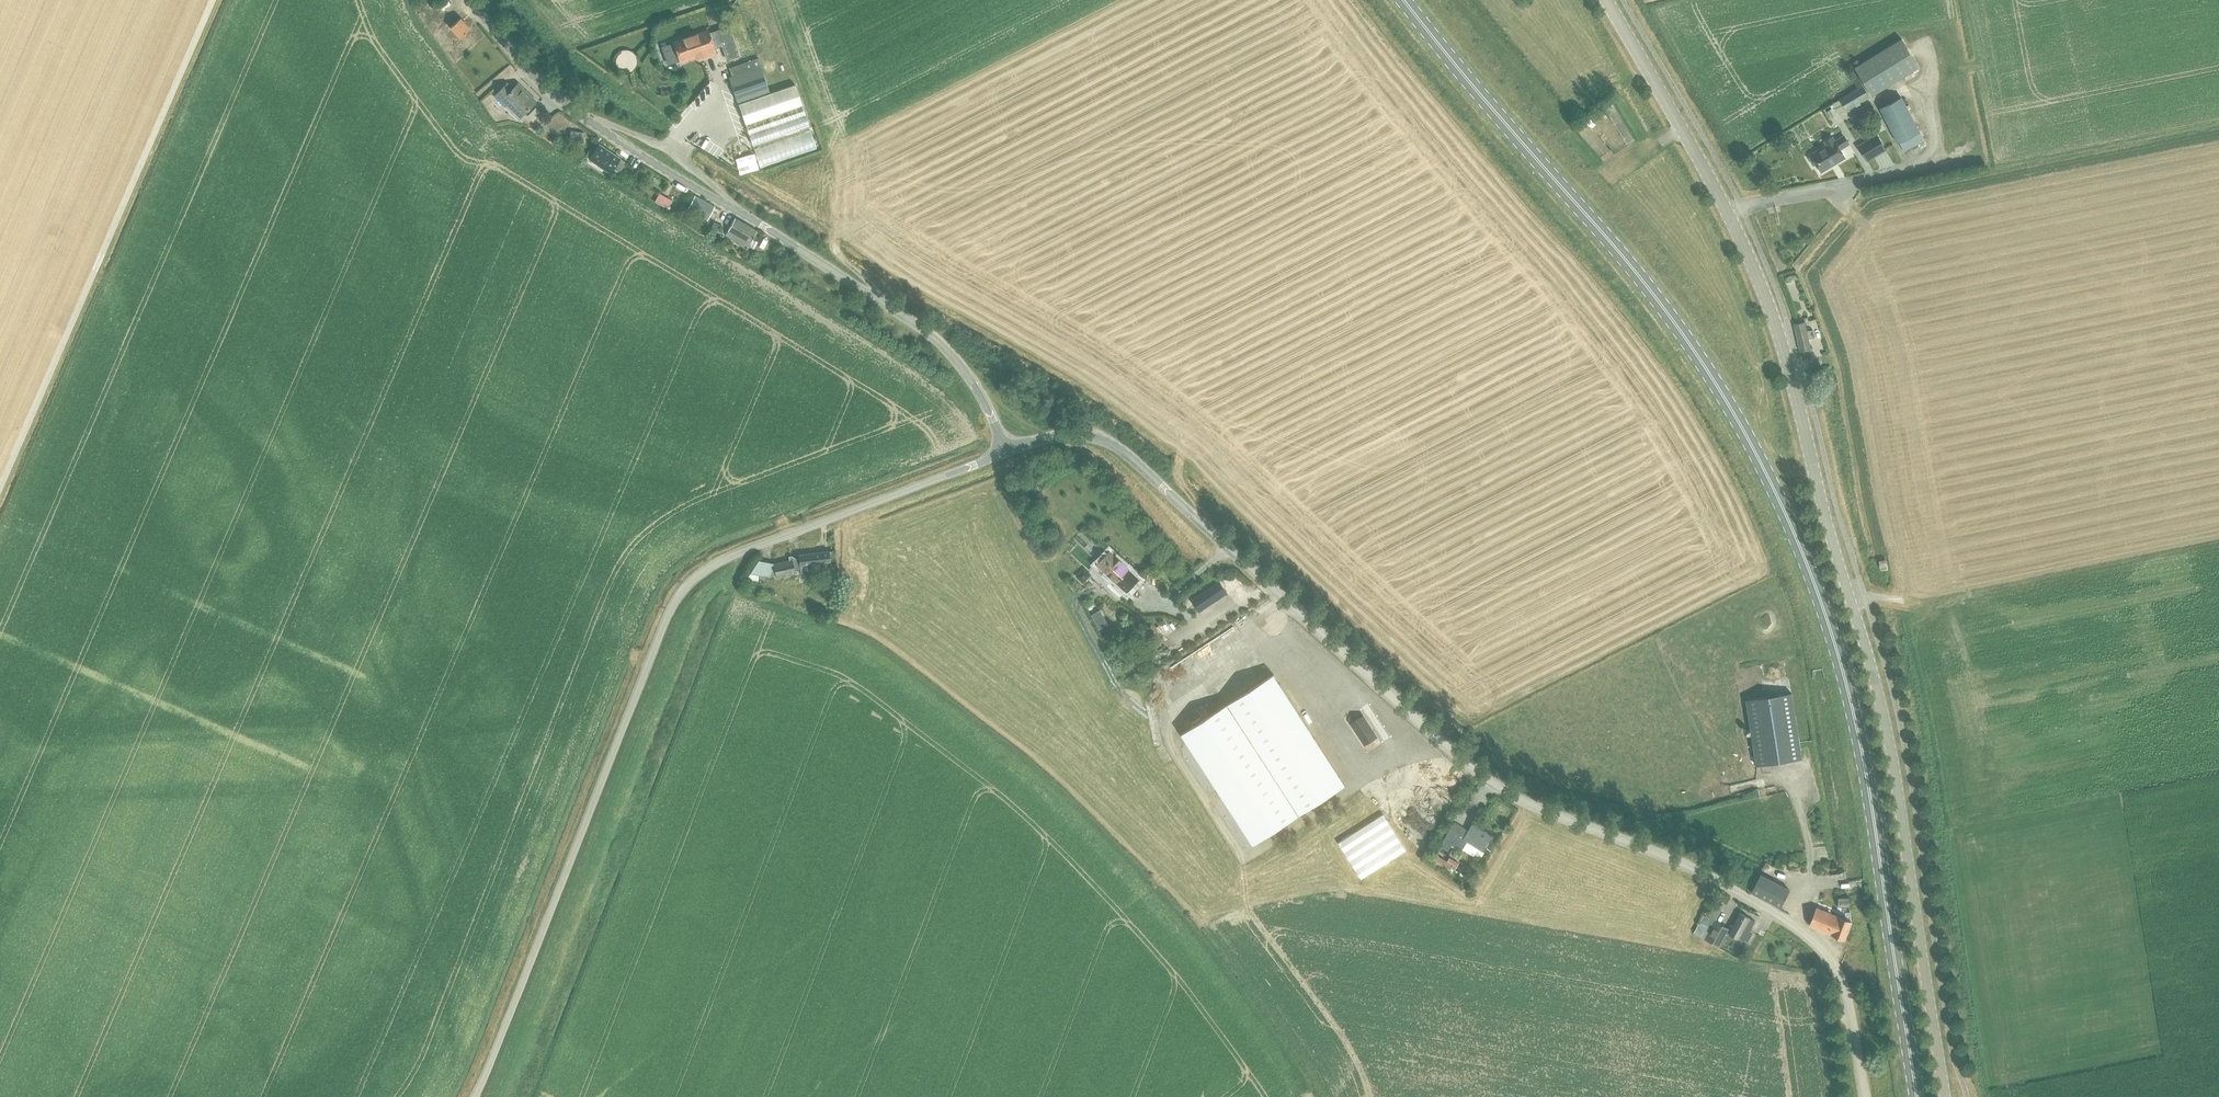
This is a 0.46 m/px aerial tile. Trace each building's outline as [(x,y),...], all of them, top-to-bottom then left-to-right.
[(459,18),(449,27),(454,33),(459,38),(469,29),(459,18)] [(674,43),(662,47),(668,64),(680,60),(680,62),(703,54),(704,58),(716,54),(708,30),(673,42),(674,43)] [(1902,38),(1854,67),(1872,96),(1919,67),(1902,38)] [(730,67),(733,76),(729,78),(738,103),(752,145),(809,125),(795,84),(770,93),(761,67),(758,57),(730,67)] [(506,83),(493,96),(504,106),(505,104),(519,117),(535,101),(517,83),(512,89),(506,83)] [(1847,111),(1869,97),(1862,85),(1840,98),(1840,99),(1846,110),(1847,111)] [(1924,140),(1919,132),(1902,97),(1880,109),(1898,143),(1899,142),(1904,151),(1924,140)] [(1840,99),(1832,103),(1838,114),(1846,110),(1840,99)] [(1614,103),(1606,108),(1627,145),(1636,140),(1614,103)] [(536,118),(542,111),(537,107),(531,115),(536,118)] [(1853,120),(1846,124),(1851,133),(1858,129),(1853,120)] [(709,127),(711,134),(733,128),(731,121),(709,127)] [(580,140),(582,132),(571,131),(569,138),(580,140)] [(1871,138),(1858,146),(1864,155),(1867,161),(1873,157),(1886,149),(1882,142),(1877,134),(1871,138)] [(1810,157),(1809,158),(1811,162),(1813,165),(1816,164),(1821,172),(1829,167),(1846,157),(1845,157),(1841,149),(1840,149),(1841,149),(1846,145),(1849,144),(1849,143),(1846,139),(1844,135),(1839,138),(1836,140),(1835,140),(1834,140),(1833,138),(1832,136),(1828,139),(1825,141),(1826,143),(1827,145),(1816,152),(1810,155),(1811,155),(1811,156),(1810,157)] [(619,158),(598,144),(591,155),(591,156),(589,160),(604,170),(607,166),(618,172),(625,161),(619,158)] [(667,207),(671,200),(659,193),(655,201),(667,207)] [(710,213),(714,206),(694,195),(688,207),(697,212),(700,207),(710,213)] [(734,242),(747,249),(756,231),(733,219),(727,232),(737,237),(734,242)] [(1809,254),(1807,246),(1796,249),(1798,257),(1809,254)] [(1794,324),(1793,324),(1799,351),(1810,349),(1807,337),(1813,335),(1811,328),(1806,330),(1804,322),(1803,322),(1794,324)] [(758,561),(749,574),(776,577),(776,578),(795,573),(795,569),(802,568),(802,572),(824,569),(831,568),(829,551),(821,552),(800,555),(800,560),(797,560),(797,559),(796,559),(796,558),(795,558),(794,557),(793,557),(792,556),(791,556),(789,556),(790,559),(790,561),(775,563),(758,561)] [(1102,558),(1096,565),(1112,580),(1106,586),(1119,598),(1125,592),(1138,579),(1129,570),(1128,570),(1129,569),(1110,551),(1102,558)] [(1084,581),(1092,573),(1085,566),(1077,574),(1084,581)] [(1199,612),(1227,593),(1220,582),(1192,601),(1199,612)] [(1105,618),(1096,622),(1100,629),(1108,625),(1105,618)] [(1158,629),(1168,637),(1176,627),(1166,619),(1158,629)] [(1345,784),(1274,674),(1182,733),(1253,844),(1345,784)] [(1802,758),(1792,693),(1746,700),(1756,765),(1802,758)] [(1351,724),(1364,745),(1377,736),(1364,715),(1351,724)] [(1384,814),(1339,842),(1361,878),(1406,850),(1384,814)] [(1451,825),(1438,844),(1447,848),(1450,844),(1460,849),(1463,846),(1474,853),(1478,852),(1480,848),(1484,850),(1493,836),(1471,823),(1468,828),(1464,833),(1451,825)] [(1434,850),(1428,859),(1447,872),(1451,866),(1454,868),(1458,862),(1449,857),(1447,860),(1439,854),(1440,853),(1434,850)] [(1451,866),(1447,872),(1456,877),(1459,871),(1454,868),(1451,866)] [(1460,872),(1457,878),(1465,882),(1468,877),(1460,872)] [(1760,873),(1751,890),(1780,905),(1789,888),(1760,873)] [(1849,896),(1838,896),(1839,906),(1849,905),(1849,896)] [(1845,918),(1817,907),(1809,925),(1831,934),(1844,939),(1850,922),(1850,911),(1845,911),(1845,918)] [(1718,945),(1727,931),(1738,937),(1738,936),(1743,938),(1746,940),(1751,930),(1748,929),(1754,920),(1740,912),(1730,929),(1714,920),(1704,937),(1718,945)]
